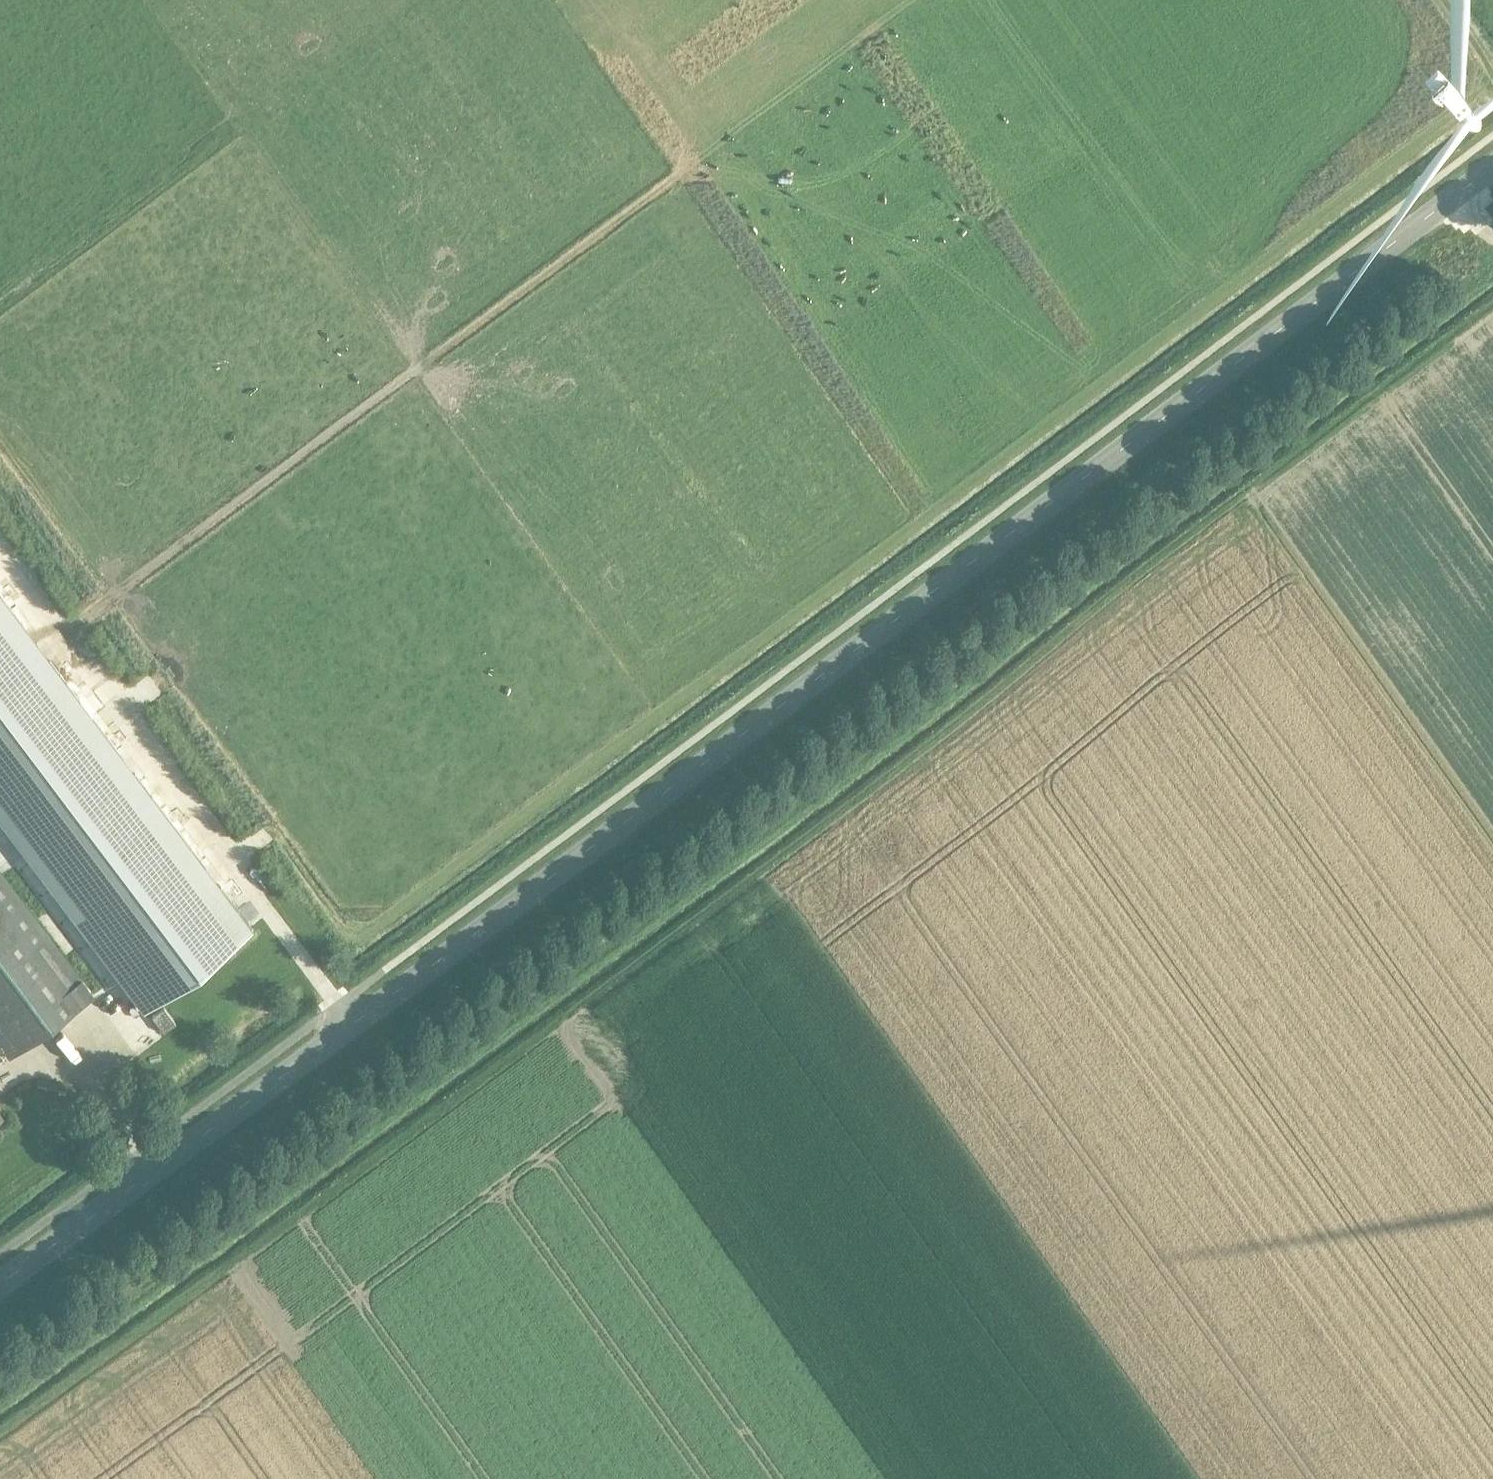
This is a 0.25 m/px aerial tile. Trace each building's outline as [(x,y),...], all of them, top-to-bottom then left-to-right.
[(0,593),(0,819),(143,1009),(251,927),(0,593)] [(4,1051),(8,1056),(9,1057),(93,994),(92,993),(91,993),(0,872),(0,1044),(0,1045),(5,1050),(4,1051)]
